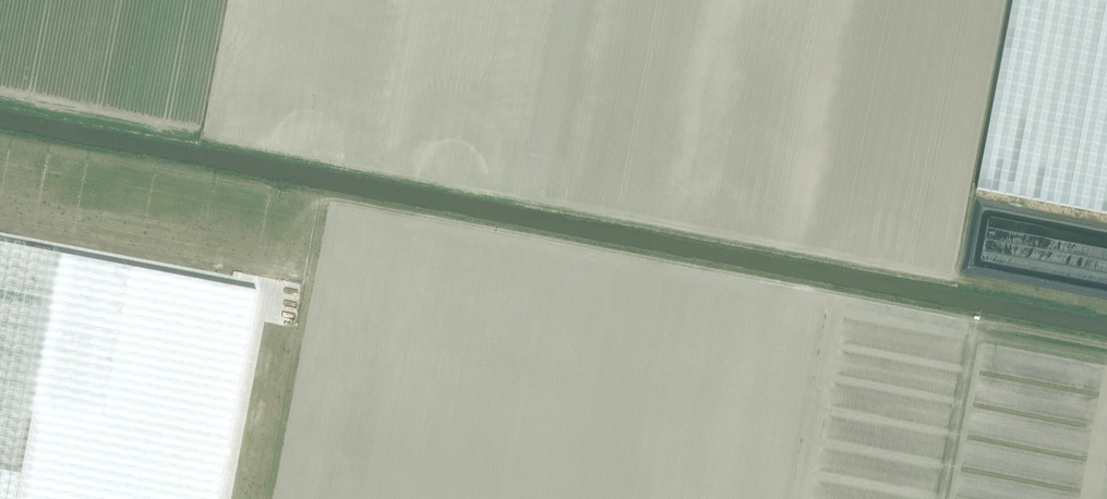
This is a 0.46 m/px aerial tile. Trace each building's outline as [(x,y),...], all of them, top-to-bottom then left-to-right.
[(977,190),(1106,214),(1106,0),(1013,0),(977,190)] [(257,292),(0,244),(0,498),(218,498),(257,292)]
